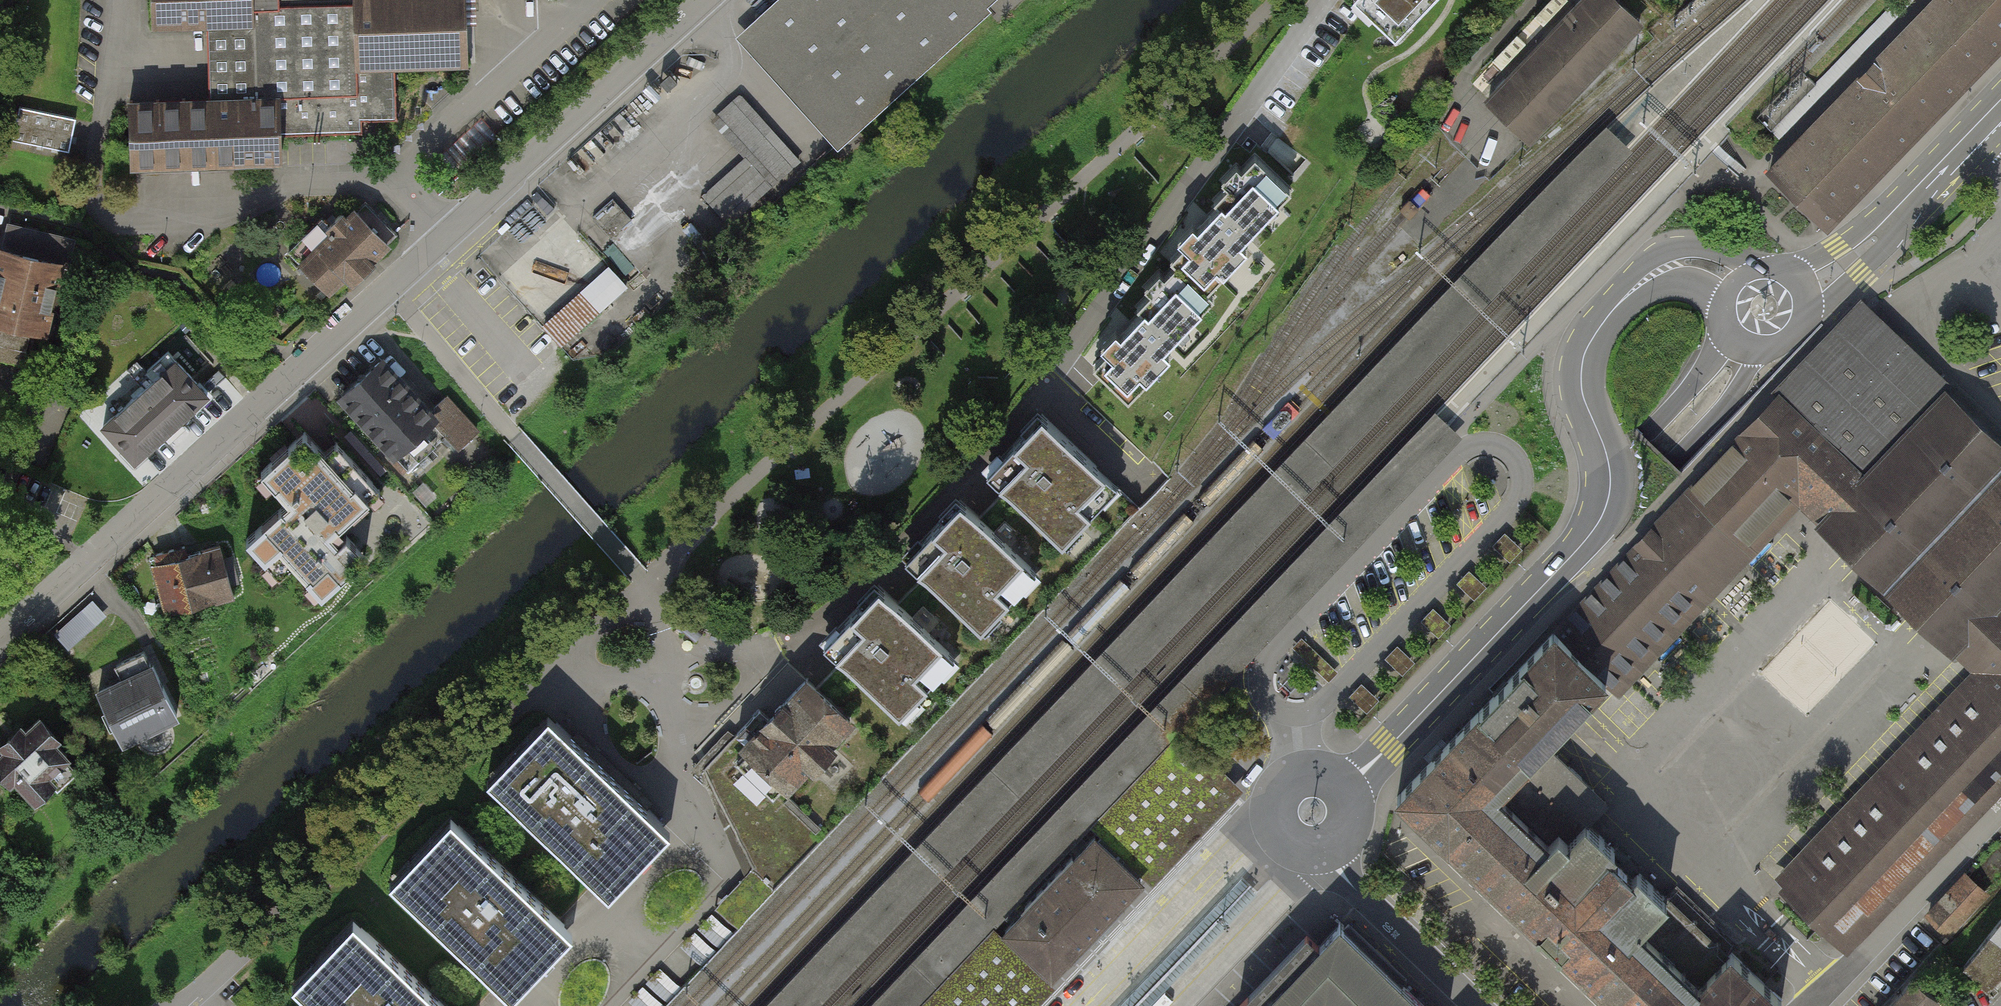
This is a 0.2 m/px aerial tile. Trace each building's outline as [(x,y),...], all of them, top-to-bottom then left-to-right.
[(151,32),(208,30),(210,95),(123,97),(125,173),(287,168),(286,138),(340,136),(363,136),(363,125),(397,124),(395,73),(470,71),(468,0),(150,0),(151,32)] [(736,38),(739,40),(839,152),(859,134),(992,15),(985,8),(993,0),(778,0),(755,21),(736,38)] [(1398,41),(1437,0),(1359,0),(1357,2),(1398,41)] [(1528,137),(1638,24),(1613,0),(1567,0),(1479,91),(1501,112),(1528,137)] [(1879,46),(1875,51),(1780,148),(1777,151),(1756,172),(1772,188),(1788,204),(1790,205),(1793,208),(1811,224),(1819,232),(1819,233),(1851,200),(2000,48),(2000,0),(1925,0),(1879,46)] [(671,70),(661,79),(671,89),(680,80),(671,70)] [(741,95),(711,123),(744,159),(703,197),(731,227),(803,161),(741,95)] [(73,119),(18,108),(9,152),(65,163),(73,119)] [(484,118),(438,157),(454,176),(500,137),(484,118)] [(1606,124),(958,796),(761,1005),(810,1005),(1630,146),(1619,136),(1606,124)] [(1175,263),(1135,304),(1142,310),(1092,363),(1129,398),(1178,348),(1172,343),(1216,297),(1209,290),(1249,249),(1242,243),(1293,190),(1256,155),(1213,199),(1219,205),(1169,257),(1175,263)] [(289,250),(328,290),(346,273),(353,280),(372,261),(371,260),(387,244),(386,243),(396,233),(383,219),(380,223),(376,219),(379,216),(366,201),(355,212),(354,210),(347,217),(342,212),(329,224),(322,217),(289,250)] [(0,243),(0,327),(50,338),(72,243),(4,227),(0,243)] [(629,288),(611,267),(543,328),(545,331),(561,348),(629,288)] [(1860,473),(1946,381),(1860,300),(1693,478),(1487,699),(1394,798),(1545,936),(1621,1005),(1778,1005),(1788,995),(1594,816),(1608,800),(1555,751),(1610,691),(1620,700),(1740,569),(1773,534),(1809,494),(1832,515),(1866,478),(1860,473)] [(102,424),(135,461),(162,437),(173,427),(180,421),(209,395),(168,349),(144,371),(152,380),(102,424)] [(382,360),(342,397),(408,468),(445,433),(458,448),(476,432),(445,397),(433,408),(436,411),(432,414),(382,360)] [(1952,650),(1964,636),(1997,602),(2000,597),(2000,446),(1945,394),(1866,478),(1832,515),(1820,528),(1952,650)] [(1462,435),(1433,408),(864,1005),(914,1005),(995,922),(1001,927),(1096,828),(1090,822),(1140,770),(1178,730),(1182,727),(1216,691),(1462,435)] [(1061,543),(1115,487),(1042,417),(988,473),(1061,543)] [(173,427),(162,437),(166,441),(177,431),(184,425),(182,422),(180,421),(173,427)] [(324,453),(304,431),(261,470),(288,500),(245,538),(280,576),(294,563),(322,595),(366,555),(339,525),(379,489),(336,442),(324,453)] [(980,628),(1033,572),(959,503),(907,560),(980,628)] [(155,563),(168,610),(232,593),(230,584),(238,582),(232,560),(224,562),(220,546),(187,554),(185,546),(156,553),(158,562),(155,563)] [(898,714),(952,658),(878,587),(824,642),(898,714)] [(92,598),(54,631),(67,647),(106,613),(92,598)] [(1997,602),(1964,636),(1986,657),(1773,883),(1845,950),(2000,782),(2000,606),(1997,602)] [(1337,672),(1301,639),(1293,648),(1328,682),(1337,672)] [(96,685),(123,746),(184,719),(158,658),(96,685)] [(807,679),(739,749),(783,791),(851,722),(807,679)] [(36,807),(83,768),(39,715),(0,747),(0,763),(36,807)] [(556,721),(495,786),(601,887),(633,853),(663,823),(556,721)] [(1140,770),(1090,822),(1096,828),(1099,831),(1100,832),(1122,853),(1131,862),(1143,874),(1151,881),(1202,827),(1239,789),(1178,730),(1140,770)] [(783,791),(739,749),(732,743),(706,770),(752,867),(774,888),(827,834),(783,791)] [(459,824),(397,887),(504,989),(531,960),(565,925),(459,824)] [(1096,828),(1001,927),(1005,930),(1034,959),(1048,972),(1143,874),(1131,862),(1122,853),(1100,832),(1096,828)] [(1260,889),(1242,872),(1115,1005),(1149,1005),(1260,889)] [(1985,893),(1965,875),(1929,914),(1948,932),(1985,893)] [(1991,933),(2000,943),(2000,920),(1991,933)] [(1401,981),(1407,976),(1349,921),(1345,925),(1341,921),(1331,932),(1320,944),(1308,932),(1300,940),(1280,961),(1253,988),(1238,1004),(1240,1005),(1427,1005),(1401,981)] [(1048,972),(1034,959),(1005,930),(1001,927),(995,922),(914,1005),(1032,1005),(1057,981),(1048,972)] [(301,990),(317,1005),(447,1005),(362,926),(301,990)] [(1991,933),(1963,967),(1981,985),(2000,964),(2000,943),(1991,933)] [(1892,1005),(1933,1005),(1937,1001),(1915,980),(1892,1005)]
